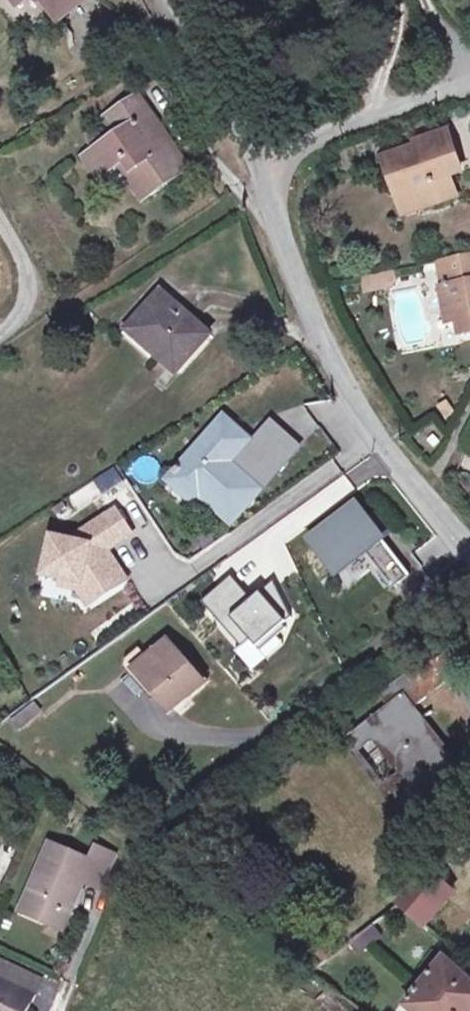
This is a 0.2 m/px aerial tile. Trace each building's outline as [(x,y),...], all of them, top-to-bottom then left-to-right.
[(59,20),(84,0),(43,0),(59,20)] [(191,169),(166,134),(162,136),(148,117),(152,114),(140,96),(104,120),(116,137),(86,158),(101,181),(125,164),(136,181),(132,184),(144,201),(191,169)] [(450,176),(445,162),(457,158),(448,131),(416,142),(418,147),(385,158),(397,192),(413,186),(421,209),(457,197),(450,176)] [(462,172),(457,158),(445,162),(450,176),(462,172)] [(421,209),(413,186),(397,192),(405,215),(421,209)] [(437,263),(445,305),(457,303),(461,321),(463,334),(469,333),(469,257),(437,263)] [(397,285),(399,284),(396,271),(361,277),(365,295),(395,290),(395,289),(396,287),(397,285)] [(170,300),(162,292),(157,298),(165,305),(170,300)] [(210,335),(170,300),(165,305),(157,298),(132,326),(134,327),(160,350),(156,355),(177,373),(210,335)] [(461,321),(457,303),(445,305),(449,323),(461,321)] [(160,350),(134,327),(126,336),(152,359),(156,355),(160,350)] [(256,443),(227,417),(216,429),(233,443),(222,455),(236,467),(252,448),(279,472),(300,449),(272,425),(256,443)] [(236,467),(222,455),(233,443),(216,429),(173,478),(186,489),(192,483),(223,510),(226,507),(239,519),(279,472),(252,448),(236,467)] [(99,491),(122,482),(117,468),(94,477),(99,491)] [(223,510),(192,483),(186,489),(173,478),(169,483),(192,503),(199,495),(233,525),(239,519),(226,507),(223,510)] [(411,576),(358,507),(312,542),(336,573),(366,550),(395,589),(411,576)] [(106,557),(108,550),(132,535),(116,511),(92,526),(81,534),(79,543),(53,537),(45,576),(62,579),(90,585),(99,599),(127,580),(113,558),(106,557)] [(90,585),(62,579),(60,585),(79,589),(89,605),(99,599),(90,585)] [(229,580),(203,601),(240,644),(249,636),(255,643),(279,620),(288,618),(271,584),(249,600),(229,580)] [(203,682),(168,642),(148,659),(135,670),(170,710),(203,682)] [(135,670),(148,659),(139,650),(127,660),(135,670)] [(466,771),(424,718),(419,721),(411,711),(449,680),(455,687),(469,675),(449,650),(435,662),(430,655),(380,695),(389,707),(359,731),(369,744),(375,740),(402,774),(387,785),(407,810),(423,797),(421,793),(443,776),(449,785),(466,771)] [(402,774),(375,740),(369,744),(359,731),(346,742),(406,819),(449,785),(443,776),(421,793),(423,797),(407,810),(387,785),(402,774)] [(101,888),(115,855),(98,848),(92,861),(51,844),(22,912),(43,921),(50,906),(70,915),(85,881),(101,888)] [(425,924),(453,891),(428,871),(401,903),(425,924)] [(64,930),(70,915),(50,906),(43,921),(64,930)] [(446,959),(407,1007),(412,1010),(469,1010),(469,980),(446,959)] [(2,960),(0,965),(0,978),(37,995),(44,980),(2,960)] [(37,995),(0,978),(0,1010),(30,1010),(37,995)]
